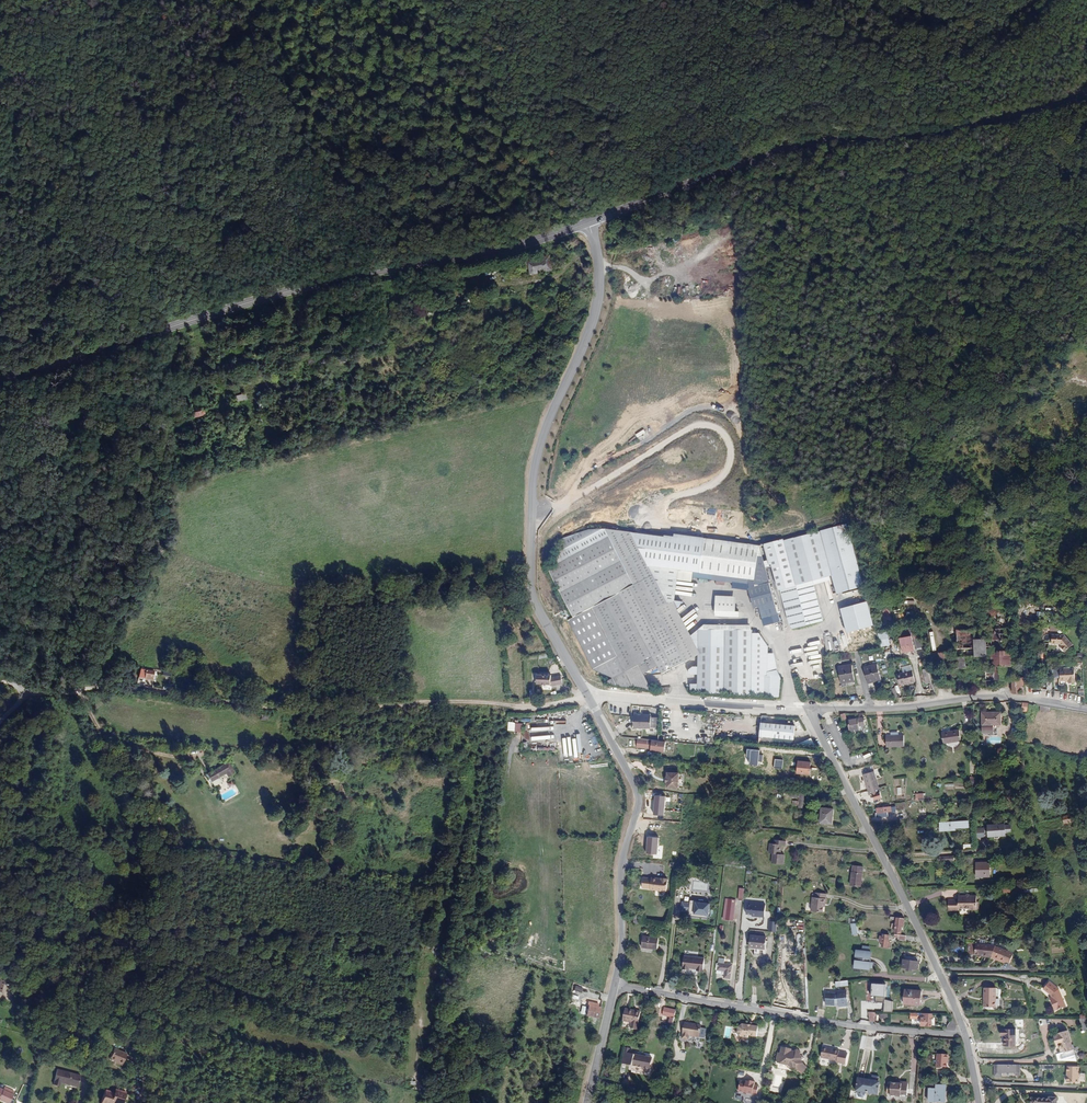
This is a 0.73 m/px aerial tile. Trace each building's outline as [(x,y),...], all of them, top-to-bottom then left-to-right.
[(470,267),(447,270),(449,280),(471,277),(470,267)] [(1081,376),(1082,383),(1086,385),(1086,372),(1072,369),(1070,375),(1081,376)] [(1081,376),(1070,375),(1069,379),(1082,383),(1081,376)] [(189,412),(190,418),(202,415),(201,409),(189,412)] [(678,439),(669,444),(671,447),(680,442),(678,439)] [(751,539),(707,529),(680,524),(679,527),(673,526),(673,527),(604,516),(563,523),(555,546),(556,547),(546,552),(570,602),(564,605),(587,656),(606,648),(613,644),(620,660),(621,660),(621,661),(629,663),(639,664),(653,657),(658,665),(695,647),(694,659),(689,658),(685,661),(685,666),(703,667),(702,677),(686,676),(685,684),(781,697),(785,672),(779,665),(770,669),(768,641),(758,628),(751,628),(752,625),(695,622),(685,629),(672,600),(682,595),(682,594),(674,593),(672,594),(675,569),(692,572),(693,562),(700,563),(699,569),(713,571),(714,566),(717,567),(716,573),(733,576),(732,569),(746,572),(750,584),(755,602),(759,602),(761,613),(764,612),(765,616),(763,616),(763,620),(766,619),(766,620),(780,617),(771,583),(761,543),(751,543),(751,539)] [(822,530),(834,575),(838,592),(865,585),(850,525),(849,523),(822,530)] [(822,530),(767,544),(772,565),(774,565),(778,581),(780,589),(814,580),(834,575),(822,530)] [(771,583),(778,581),(774,565),(772,565),(767,544),(761,543),(771,583)] [(750,584),(746,572),(732,569),(733,576),(732,581),(750,584)] [(953,586),(953,592),(954,597),(971,597),(971,592),(971,587),(953,586)] [(715,603),(732,605),(733,590),(716,588),(715,603)] [(869,598),(870,604),(888,600),(887,596),(869,598)] [(867,602),(840,608),(846,633),(873,627),(867,602)] [(1009,621),(989,621),(990,666),(989,666),(988,679),(1008,678),(1007,664),(1010,664),(1009,621)] [(1041,623),(1042,642),(1052,643),(1052,641),(1065,642),(1065,645),(1068,648),(1075,643),(1067,633),(1061,633),(1061,624),(1041,623)] [(911,626),(913,639),(915,638),(917,646),(923,645),(918,624),(911,626)] [(915,647),(913,639),(911,626),(898,628),(903,649),(915,647)] [(878,633),(881,646),(890,644),(887,631),(878,633)] [(825,651),(833,651),(833,633),(824,633),(825,651)] [(973,641),(955,641),(956,659),(973,659),(973,641)] [(613,644),(606,648),(587,656),(595,672),(590,674),(595,677),(630,681),(620,660),(613,644)] [(816,659),(807,661),(808,669),(818,667),(816,659)] [(621,660),(620,660),(630,681),(648,683),(639,664),(629,663),(621,661),(621,660)] [(948,667),(946,662),(940,663),(945,682),(955,682),(951,668),(948,667)] [(854,682),(852,665),(838,667),(840,684),(854,682)] [(880,681),(877,665),(863,668),(867,684),(880,681)] [(923,667),(927,681),(932,679),(929,665),(923,667)] [(1070,680),(1076,681),(1077,666),(1063,665),(1062,677),(1070,678),(1070,680)] [(900,670),(900,674),(897,674),(899,684),(906,683),(907,684),(912,683),(909,671),(905,672),(904,669),(900,670)] [(143,679),(151,680),(153,671),(144,670),(143,679)] [(1015,689),(1026,690),(1025,674),(1022,674),(1022,678),(1014,678),(1015,689)] [(560,676),(553,677),(538,677),(537,685),(550,685),(551,687),(562,685),(560,676)] [(1000,723),(1000,711),(981,711),(982,732),(988,732),(988,734),(997,734),(997,723),(1000,723)] [(650,725),(650,723),(650,713),(633,712),(633,724),(650,725)] [(659,713),(650,713),(650,723),(658,723),(659,713)] [(723,715),(721,722),(730,723),(731,716),(723,715)] [(865,723),(864,716),(848,719),(849,729),(860,727),(859,724),(865,723)] [(795,723),(763,720),(762,734),(771,735),(771,738),(777,739),(777,735),(794,737),(795,723)] [(506,722),(506,731),(522,732),(522,723),(506,722)] [(961,739),(959,728),(941,731),(943,742),(961,739)] [(903,745),(903,734),(885,734),(886,746),(903,745)] [(645,745),(651,745),(651,738),(637,736),(636,745),(645,746),(645,745)] [(556,741),(558,759),(573,758),(571,747),(561,748),(560,741),(556,741)] [(809,771),(810,759),(798,758),(797,770),(809,771)] [(216,775),(225,771),(227,774),(232,771),(226,760),(205,772),(209,779),(210,779),(216,775)] [(665,775),(665,780),(666,780),(665,785),(677,786),(679,771),(667,770),(666,775),(665,775)] [(864,773),(869,793),(880,790),(874,770),(864,773)] [(666,796),(655,795),(654,809),(654,815),(664,815),(666,796)] [(831,821),(832,806),(821,805),(820,820),(831,821)] [(1074,820),(1072,812),(1061,814),(1063,822),(1074,820)] [(968,826),(968,819),(939,821),(940,829),(955,828),(955,827),(968,826)] [(1005,830),(1011,830),(1010,824),(1005,824),(1004,823),(988,824),(989,835),(995,835),(999,834),(1005,834),(1005,830)] [(659,838),(649,837),(647,853),(657,854),(659,838)] [(771,851),(770,861),(782,862),(783,852),(779,851),(780,842),(784,842),(785,838),(773,837),(773,841),(768,840),(768,850),(771,851)] [(989,861),(984,861),(984,865),(976,865),(976,875),(989,875),(989,861)] [(852,863),(850,882),(860,884),(863,864),(852,863)] [(650,887),(650,888),(666,889),(667,876),(661,876),(661,877),(658,877),(658,876),(651,876),(643,876),(642,886),(650,887)] [(820,908),(821,903),(821,900),(823,901),(825,890),(814,888),(813,893),(811,893),(808,906),(820,908)] [(958,894),(958,898),(948,899),(948,909),(959,909),(959,907),(969,906),(969,908),(976,908),(976,894),(968,894),(968,893),(966,893),(966,894),(958,894)] [(688,909),(688,910),(688,913),(708,915),(709,901),(699,900),(690,899),(689,900),(688,909)] [(732,917),(735,900),(727,899),(725,916),(732,917)] [(762,910),(748,908),(747,919),(761,921),(762,910)] [(770,910),(762,910),(761,921),(769,922),(770,910)] [(902,922),(904,922),(905,915),(896,914),(894,929),(901,930),(901,924),(902,922)] [(852,936),(858,935),(856,923),(850,924),(852,936)] [(764,946),(765,934),(750,932),(749,945),(754,945),(753,951),(759,951),(759,946),(764,946)] [(890,940),(888,940),(889,932),(883,932),(882,933),(879,933),(878,939),(880,939),(879,941),(881,941),(881,944),(889,945),(890,940)] [(656,947),(658,935),(642,933),(641,945),(656,947)] [(1013,943),(1012,942),(993,941),(993,952),(1003,952),(1003,953),(1008,954),(1011,955),(1012,953),(1025,960),(1030,952),(1013,943)] [(854,950),(853,969),(872,970),(873,962),(870,962),(871,951),(854,950)] [(907,967),(912,968),(912,965),(917,966),(919,954),(904,952),(902,964),(907,965),(907,967)] [(703,969),(704,955),(684,953),(682,967),(689,967),(689,966),(696,967),(696,968),(703,969)] [(729,976),(731,962),(722,961),(723,956),(718,955),(716,967),(722,968),(721,970),(724,971),(723,975),(729,976)] [(1052,995),(1053,994),(1054,997),(1053,998),(1056,1007),(1067,1003),(1063,993),(1061,994),(1059,992),(1062,991),(1061,987),(1060,986),(1054,979),(1046,985),(1052,993),(1052,995)] [(875,995),(875,1000),(885,1001),(885,983),(870,982),(870,994),(875,995)] [(995,1005),(996,986),(984,986),(983,1005),(995,1005)] [(905,987),(904,998),(910,998),(910,1001),(920,1002),(921,988),(905,987)] [(837,989),(838,991),(838,992),(836,992),(837,1000),(839,1000),(839,1003),(847,1003),(846,988),(837,989)] [(836,992),(834,992),(834,991),(826,990),(825,1002),(833,1002),(834,1000),(837,1000),(836,992)] [(588,1000),(586,1013),(597,1015),(599,1006),(597,1006),(598,1002),(588,1000)] [(892,1011),(893,1000),(884,1000),(884,1011),(892,1011)] [(636,1028),(640,1010),(624,1007),(622,1019),(631,1020),(630,1027),(636,1028)] [(922,1010),(922,1023),(932,1023),(933,1011),(922,1010)] [(1083,1031),(1086,1030),(1086,1023),(1084,1016),(1079,1017),(1083,1031)] [(737,1028),(739,1033),(747,1034),(748,1032),(756,1034),(758,1023),(749,1022),(749,1023),(747,1023),(747,1021),(742,1020),(738,1023),(737,1028)] [(698,1035),(700,1023),(684,1021),(682,1036),(688,1037),(689,1033),(698,1035)] [(1015,1044),(1015,1027),(1001,1028),(1001,1034),(1004,1034),(1004,1044),(1015,1044)] [(1067,1029),(1058,1031),(1059,1032),(1053,1034),(1056,1044),(1062,1042),(1064,1050),(1056,1053),(1058,1059),(1076,1059),(1067,1029)] [(634,1058),(633,1060),(651,1063),(653,1053),(631,1048),(632,1043),(626,1042),(623,1056),(634,1058)] [(778,1050),(776,1060),(787,1063),(794,1068),(795,1067),(800,1072),(807,1065),(800,1060),(803,1056),(799,1052),(801,1051),(797,1047),(794,1050),(791,1049),(791,1046),(782,1044),(781,1051),(778,1050)] [(823,1046),(821,1055),(837,1058),(837,1060),(846,1061),(848,1051),(839,1049),(840,1047),(830,1045),(829,1047),(823,1046)] [(118,1062),(122,1052),(110,1047),(106,1056),(118,1062)] [(946,1064),(947,1050),(937,1049),(936,1063),(946,1064)] [(862,1076),(866,1076),(869,1074),(881,1076),(883,1060),(881,1060),(882,1057),(875,1056),(874,1058),(874,1061),(871,1061),(860,1059),(858,1072),(860,1072),(862,1076)] [(1018,1063),(993,1063),(993,1074),(999,1075),(999,1070),(1017,1071),(1018,1063)] [(1079,1082),(1079,1065),(1067,1065),(1067,1080),(1079,1082)] [(75,1086),(79,1074),(54,1068),(50,1083),(57,1085),(58,1082),(75,1086)] [(878,1095),(880,1080),(857,1077),(854,1091),(878,1095)] [(896,1079),(890,1078),(890,1081),(889,1089),(889,1092),(901,1092),(901,1091),(907,1091),(908,1078),(897,1077),(896,1079)] [(103,1078),(100,1091),(111,1094),(112,1092),(121,1095),(124,1080),(117,1078),(116,1082),(103,1078)] [(740,1079),(738,1089),(756,1092),(758,1083),(754,1083),(754,1079),(749,1078),(749,1079),(745,1078),(745,1080),(740,1079)] [(936,1083),(936,1087),(929,1087),(929,1099),(941,1099),(942,1102),(947,1102),(947,1089),(945,1088),(945,1084),(936,1083)] [(0,1087),(0,1098),(10,1102),(14,1093),(15,1090),(5,1086),(4,1089),(0,1087)]
